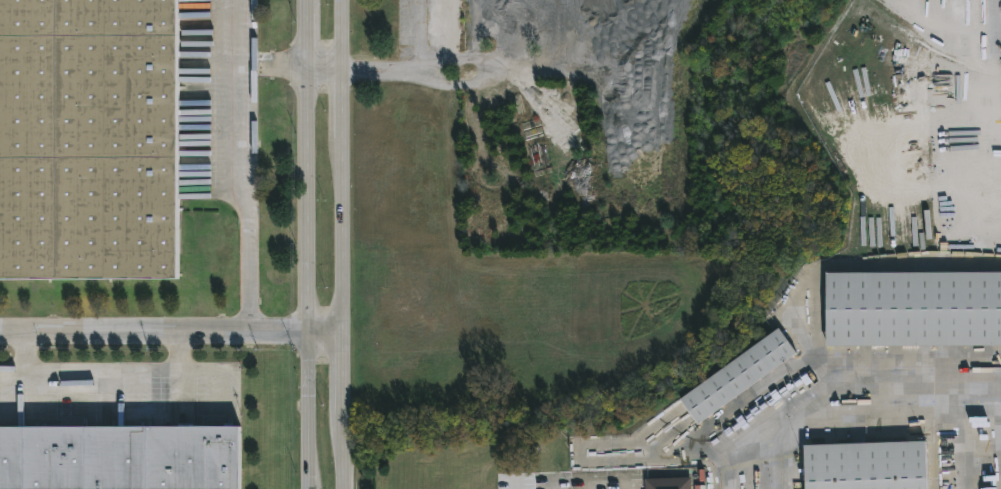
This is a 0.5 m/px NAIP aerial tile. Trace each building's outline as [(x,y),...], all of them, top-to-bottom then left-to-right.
[(178,275),(0,276),(0,0),(177,0),(178,275)] [(828,274),(1000,273),(1000,344),(839,344),(829,344),(828,274)] [(798,352),(699,423),(681,397),(780,326),(798,352)] [(240,425),(240,488),(0,488),(0,425),(240,425)] [(928,439),(930,488),(807,488),(806,443),(928,439)] [(691,476),(691,488),(646,488),(645,477),(691,476)]
